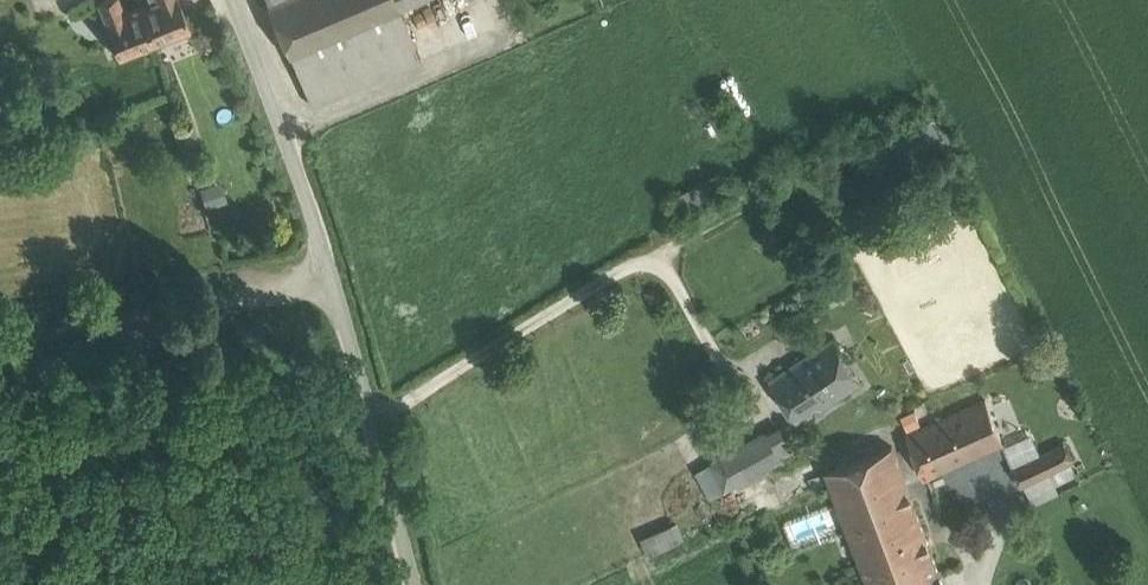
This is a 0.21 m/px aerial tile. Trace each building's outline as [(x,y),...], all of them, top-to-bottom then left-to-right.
[(196,21),(188,0),(136,0),(129,3),(128,0),(105,0),(124,49),(196,21)] [(312,109),(433,57),(411,4),(421,0),(266,0),(312,109)] [(891,168),(947,148),(936,118),(880,138),(891,168)] [(206,205),(227,198),(221,178),(200,184),(206,205)] [(852,318),(772,371),(807,423),(886,370),(852,318)] [(989,394),(911,426),(931,475),(1009,444),(989,394)] [(787,418),(726,450),(742,481),(803,449),(787,418)] [(831,462),(877,584),(953,584),(897,437),(831,462)] [(1072,437),(1018,458),(1028,483),(1082,461),(1072,437)] [(643,532),(647,549),(683,541),(679,524),(643,532)]
